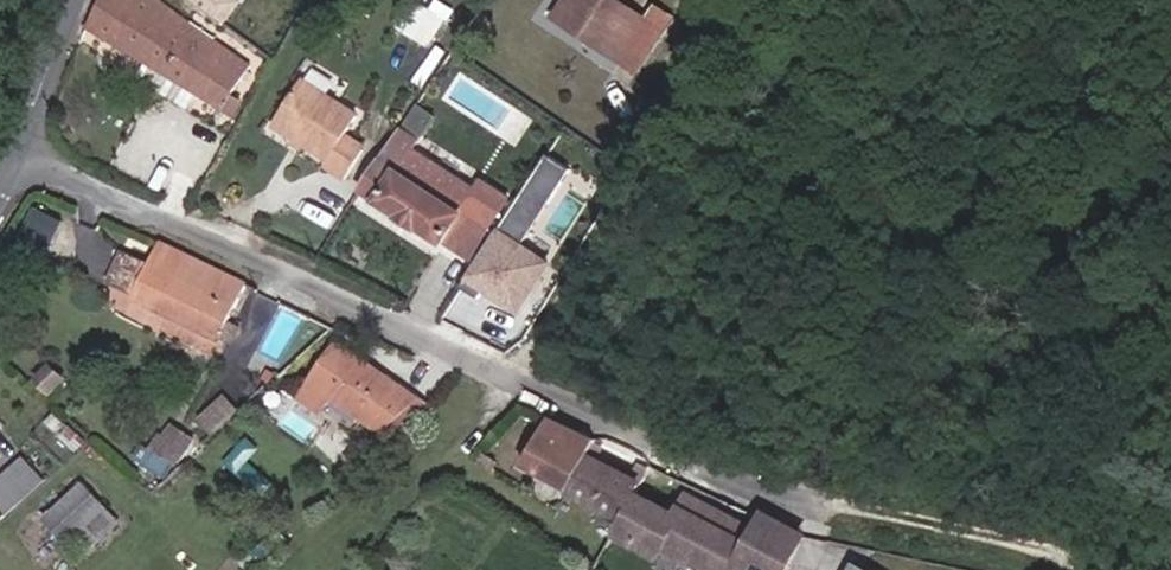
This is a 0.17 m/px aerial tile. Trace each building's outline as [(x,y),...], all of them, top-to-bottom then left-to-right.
[(251,67),(158,0),(102,0),(88,27),(150,65),(201,96),(223,110),(232,96),(251,67)] [(445,20),(432,13),(412,0),(396,25),(429,46),(445,20)] [(674,17),(657,5),(647,20),(616,0),(568,0),(559,13),(588,32),(584,37),(637,73),(674,17)] [(445,20),(452,9),(439,1),(432,13),(445,20)] [(588,32),(559,13),(556,18),(584,37),(588,32)] [(201,96),(150,65),(141,79),(192,110),(201,96)] [(346,136),(359,116),(302,80),(273,125),(329,161),(325,166),(347,179),(366,149),(346,136)] [(234,116),(242,103),(232,96),(223,110),(234,116)] [(423,137),(436,117),(418,106),(405,126),(423,137)] [(415,151),(421,141),(403,130),(363,191),(469,259),(503,208),(497,204),(503,196),(485,184),(480,193),(415,151)] [(511,227),(533,239),(571,165),(549,154),(511,227)] [(49,254),(65,221),(34,207),(19,239),(49,254)] [(517,312),(549,261),(496,228),(464,280),(517,312)] [(229,321),(247,285),(160,242),(150,263),(134,296),(221,338),(229,321)] [(134,296),(150,263),(122,250),(107,282),(134,296)] [(232,343),(240,326),(229,321),(221,338),(232,343)] [(408,389),(384,373),(381,377),(356,360),(358,358),(335,343),(307,385),(361,420),(370,406),(382,414),(408,389)] [(384,373),(359,356),(358,358),(356,360),(381,377),(384,373)] [(53,393),(66,378),(51,365),(38,380),(53,393)] [(383,435),(422,398),(408,389),(382,414),(370,406),(361,420),(383,435)] [(215,433),(240,411),(226,396),(201,419),(215,433)] [(65,424),(56,414),(49,421),(58,431),(65,424)] [(588,457),(596,441),(550,419),(523,467),(569,492),(588,457)] [(178,465),(195,440),(173,425),(165,437),(161,435),(153,448),(175,463),(178,465)] [(77,451),(86,442),(71,428),(62,437),(77,451)] [(153,448),(144,441),(135,454),(166,475),(175,463),(153,448)] [(641,484),(588,457),(569,492),(622,520),(636,495),(641,484)] [(43,479),(24,459),(0,482),(0,504),(8,512),(43,479)] [(83,533),(108,509),(83,482),(45,519),(70,545),(83,533)] [(803,535),(765,515),(756,533),(689,497),(678,517),(636,495),(622,520),(614,533),(656,556),(663,544),(712,569),(785,569),(803,535)] [(96,546),(121,522),(108,509),(83,533),(96,546)]
